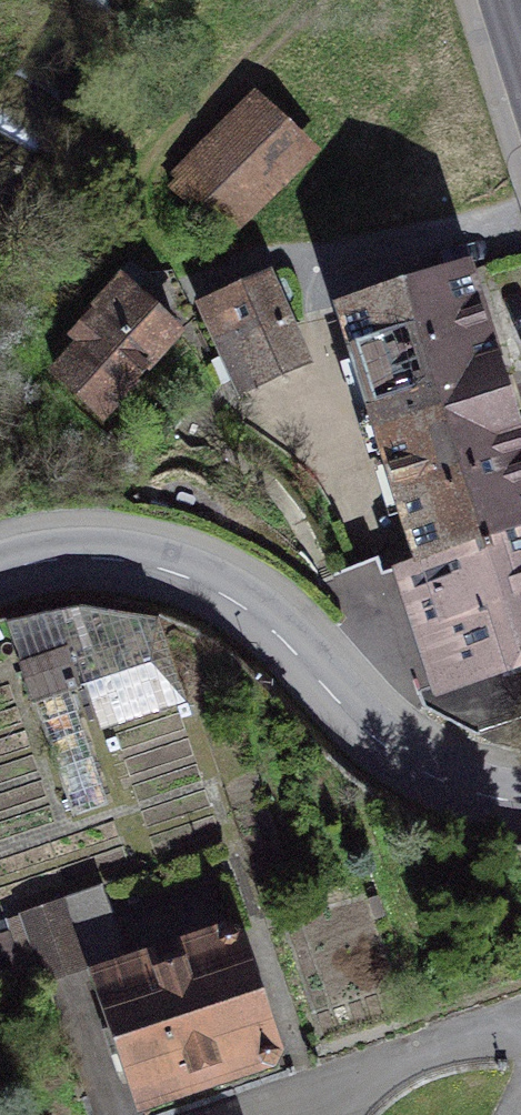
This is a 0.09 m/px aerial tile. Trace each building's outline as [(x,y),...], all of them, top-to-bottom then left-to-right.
[(317,176),(254,108),(172,184),(234,252),(317,176)] [(520,529),(520,444),(501,381),(472,289),(467,272),(344,313),(422,562),(520,529)] [(269,278),(204,308),(242,392),(308,363),(269,278)] [(83,345),(57,373),(103,416),(179,333),(121,280),(71,334),(83,345)] [(520,660),(520,529),(422,562),(460,679),(520,660)] [(422,562),(377,577),(424,709),(495,746),(520,737),(520,660),(460,679),(422,562)] [(24,660),(74,815),(106,804),(71,694),(88,689),(73,644),(24,660)] [(86,967),(64,902),(25,915),(47,980),(86,967)] [(233,932),(102,976),(145,1103),(276,1059),(233,932)] [(6,937),(0,939),(0,982),(20,975),(6,937)]
